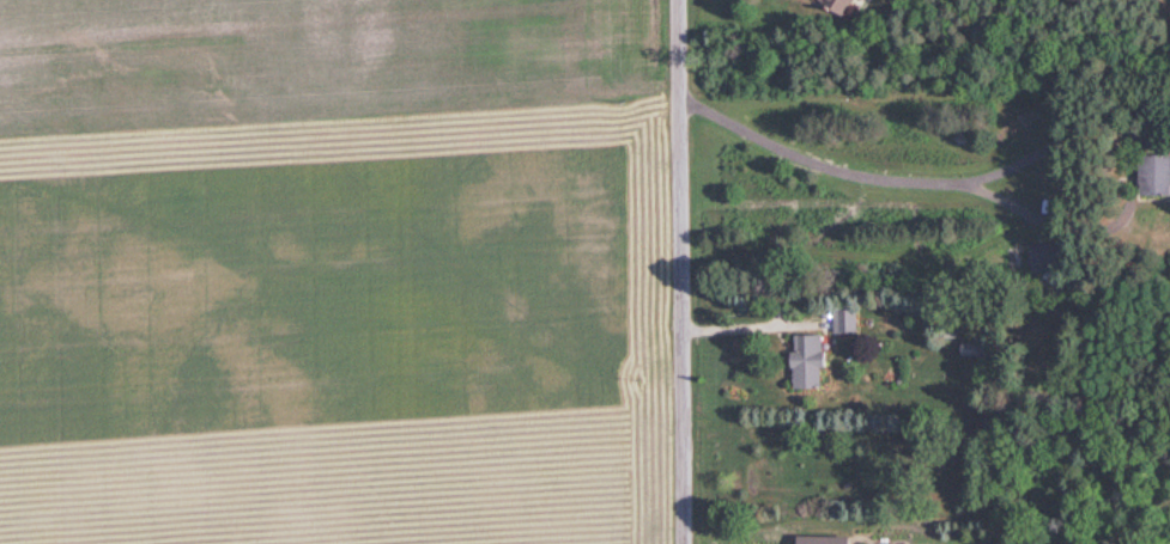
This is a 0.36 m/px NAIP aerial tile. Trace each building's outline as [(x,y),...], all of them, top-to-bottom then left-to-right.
[(808,4),(838,20),(848,0),(809,0),(808,4)] [(1162,156),(1129,155),(1129,196),(1161,197),(1162,156)] [(853,332),(853,305),(827,305),(827,332),(853,332)] [(786,389),(815,389),(815,336),(786,336),(786,389)]
